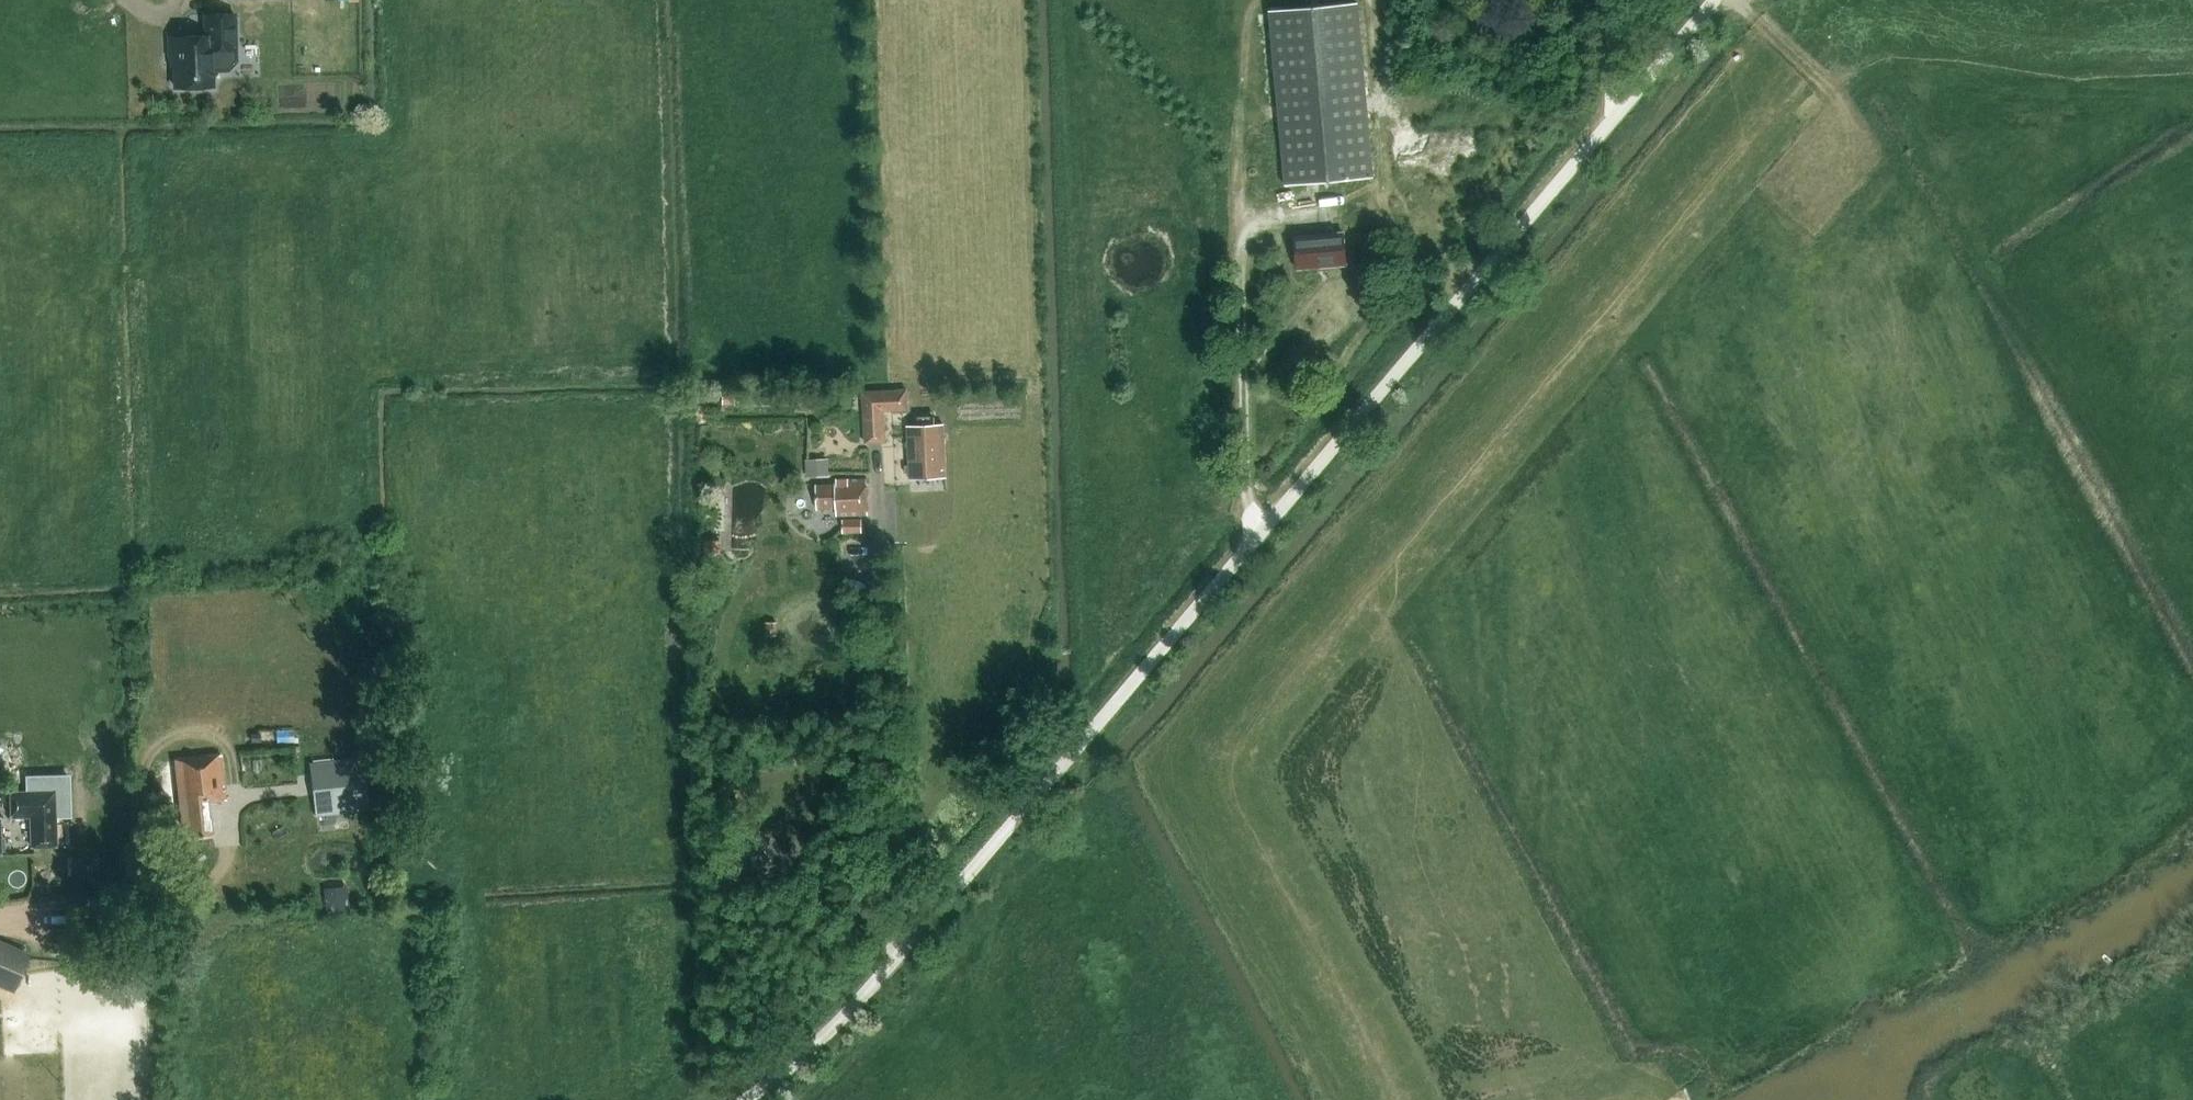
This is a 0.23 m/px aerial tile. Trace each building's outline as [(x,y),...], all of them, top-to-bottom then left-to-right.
[(1372,176),(1356,2),(1268,10),(1284,184),(1372,176)] [(205,15),(206,36),(169,37),(170,56),(175,56),(176,87),(213,86),(212,70),(228,70),(236,61),(235,14),(205,15)] [(1347,263),(1344,232),(1294,236),(1296,267),(1347,263)] [(907,408),(907,386),(863,387),(864,441),(887,441),(886,409),(907,408)] [(736,404),(736,392),(723,392),(723,404),(736,404)] [(907,424),(909,477),(947,476),(945,423),(907,424)] [(814,473),(837,472),(836,455),(813,457),(814,473)] [(837,515),(867,514),(866,478),(834,479),(835,484),(816,485),(816,507),(836,506),(837,515)] [(862,518),(842,519),(843,533),(862,532),(862,518)] [(765,621),(766,635),(779,634),(778,620),(765,621)] [(226,799),(222,754),(175,759),(182,826),(188,825),(190,839),(212,836),(209,801),(226,799)] [(368,809),(363,757),(311,762),(317,822),(333,820),(332,813),(368,809)] [(57,843),(57,811),(56,790),(9,791),(10,817),(29,816),(30,847),(56,846),(56,843),(57,843)] [(735,850),(748,863),(763,849),(750,836),(735,850)] [(323,887),(326,912),(349,909),(346,884),(323,887)] [(16,988),(29,957),(0,945),(0,981),(16,988)]
